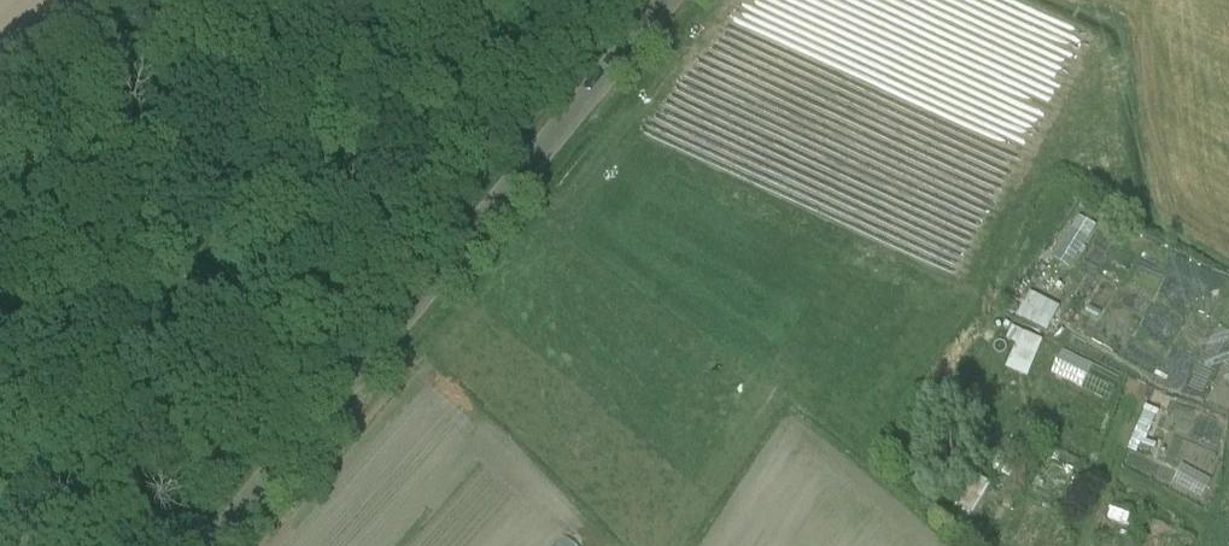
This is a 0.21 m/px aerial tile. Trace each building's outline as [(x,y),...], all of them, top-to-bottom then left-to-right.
[(1094,227),(1078,218),(1052,260),(1068,270),(1094,227)] [(1059,309),(1028,294),(1015,318),(1046,334),(1059,309)] [(1042,342),(1020,333),(1005,370),(1028,379),(1042,342)] [(1118,378),(1062,351),(1050,374),(1107,402),(1118,378)] [(1157,412),(1146,408),(1127,451),(1136,455),(1139,446),(1153,452),(1156,447),(1144,442),(1157,412)] [(1028,497),(1056,512),(1076,476),(1048,461),(1028,497)] [(1210,482),(1181,466),(1172,484),(1201,499),(1210,482)]
